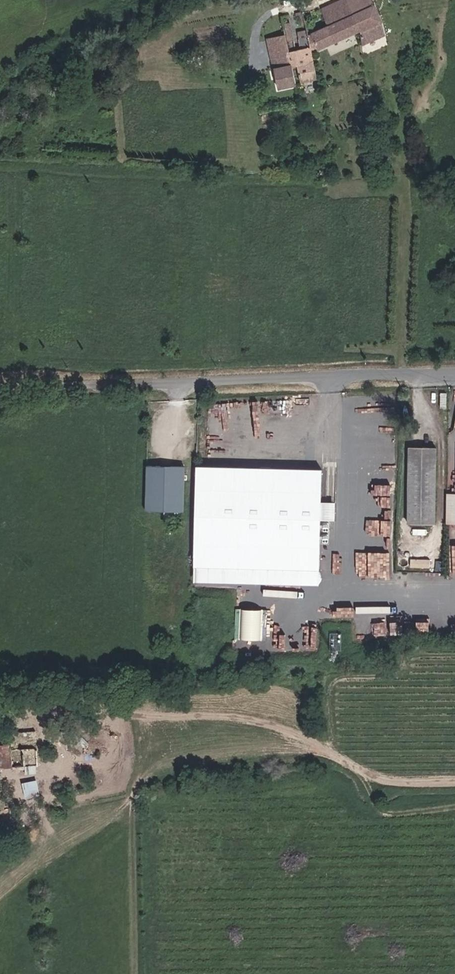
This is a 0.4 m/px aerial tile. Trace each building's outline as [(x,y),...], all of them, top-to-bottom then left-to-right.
[(312,54),(362,32),(362,31),(348,0),(346,0),(323,11),(329,28),(309,36),(312,52),(312,54)] [(362,31),(362,32),(364,43),(384,35),(382,20),(373,0),(348,0),(362,31)] [(283,16),(286,35),(292,69),(299,68),(304,67),(302,54),(312,52),(309,36),(305,13),(283,16)] [(295,84),(286,35),(253,42),(260,73),(256,74),(262,97),(279,94),(278,89),(295,84)] [(388,62),(384,35),(364,43),(364,48),(366,65),(370,65),(383,63),(388,62)] [(312,54),(312,52),(302,54),(304,67),(299,68),(302,82),(316,78),(312,54)] [(407,447),(405,524),(432,524),(434,448),(407,447)] [(146,509),(162,510),(179,510),(183,511),(185,467),(147,465),(146,509)] [(194,565),(318,569),(321,468),(198,465),(194,565)] [(179,510),(162,510),(162,521),(179,521),(179,510)] [(279,602),(257,602),(256,649),(287,649),(288,629),(279,629),(279,602)] [(22,781),(25,793),(39,790),(37,778),(22,781)]
